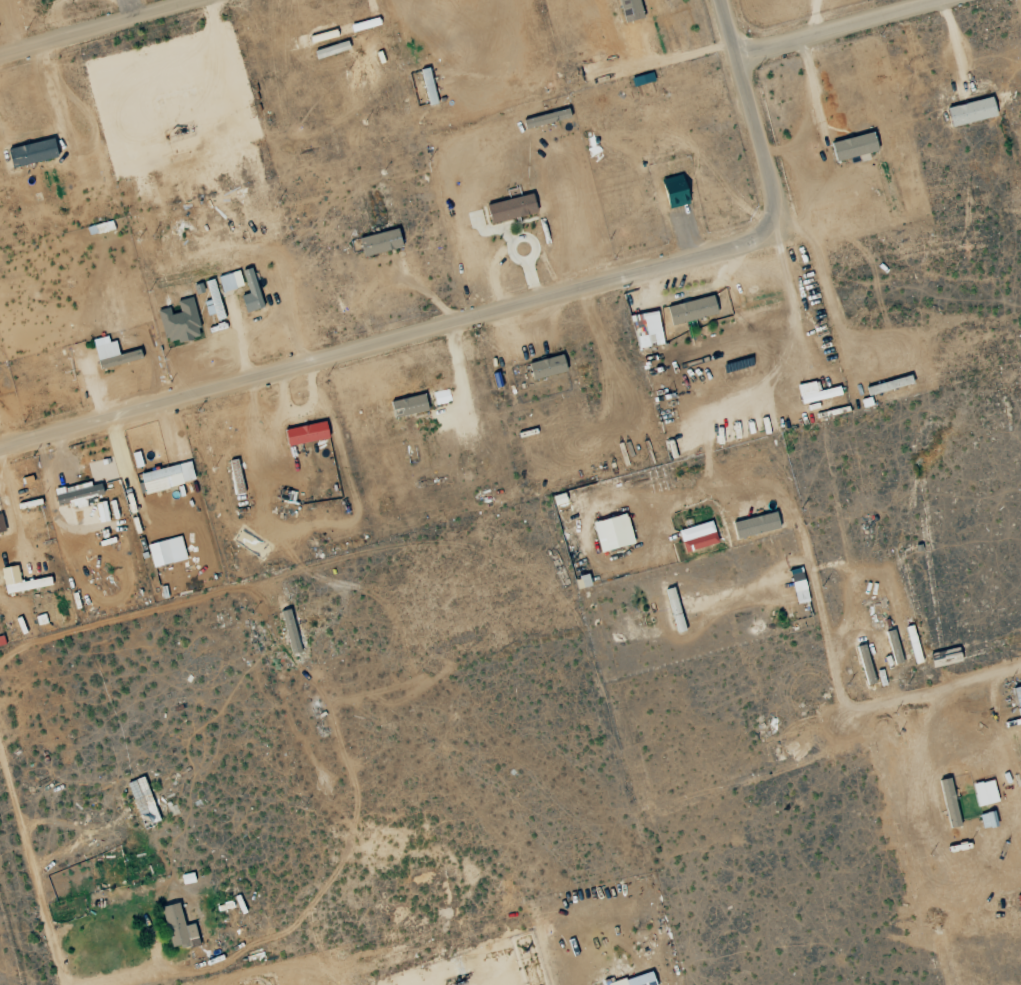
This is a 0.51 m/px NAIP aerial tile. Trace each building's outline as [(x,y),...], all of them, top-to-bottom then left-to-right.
[(641,19),(637,0),(617,0),(622,23),(641,19)] [(426,106),(435,104),(430,68),(421,69),(426,106)] [(630,78),(632,87),(652,83),(651,74),(630,78)] [(945,108),(949,127),(994,119),(990,100),(945,108)] [(833,162),(857,156),(858,163),(867,160),(866,154),(876,152),(871,133),(829,143),(833,162)] [(55,158),(51,139),(5,149),(10,169),(55,158)] [(674,193),(683,190),(678,176),(657,182),(662,200),(675,196),(674,193)] [(535,215),(531,196),(484,205),(488,224),(535,215)] [(361,258),(400,248),(395,229),(356,239),(361,258)] [(239,297),(244,314),(262,308),(250,268),(240,271),(247,294),(239,297)] [(220,292),(241,288),(238,272),(217,276),(220,292)] [(715,315),(711,296),(665,307),(670,325),(715,315)] [(156,310),(164,345),(200,337),(190,297),(175,301),(178,312),(170,314),(168,308),(156,310)] [(630,316),(635,350),(662,345),(656,312),(630,316)] [(92,342),(97,369),(140,361),(138,351),(117,355),(113,338),(92,342)] [(564,372),(560,355),(526,364),(530,381),(564,372)] [(435,406),(450,403),(448,390),(433,393),(435,406)] [(425,413),(424,396),(389,400),(391,417),(425,413)] [(282,430),(285,447),(327,439),(324,422),(282,430)] [(193,483),(189,463),(138,474),(143,494),(193,483)] [(56,506),(71,503),(72,510),(85,508),(84,499),(102,496),(99,482),(53,491),(56,506)] [(98,524),(108,522),(103,502),(94,504),(98,524)] [(735,540),(778,529),(774,513),(730,523),(735,540)] [(598,553),(632,545),(624,514),(590,523),(598,553)] [(677,531),(683,554),(716,544),(710,521),(677,531)] [(152,568),(171,564),(165,541),(146,545),(152,568)] [(51,586),(50,577),(19,583),(16,566),(0,569),(0,574),(4,595),(51,586)] [(787,571),(796,605),(808,602),(800,568),(787,571)] [(572,580),(575,590),(589,587),(586,576),(572,580)] [(685,632),(672,588),(664,591),(676,634),(685,632)] [(298,653),(290,610),(280,611),(288,655),(298,653)] [(894,665),(902,663),(893,635),(885,638),(894,665)] [(937,782),(949,829),(960,826),(948,779),(937,782)] [(971,786),(976,808),(997,802),(991,780),(971,786)] [(981,831),(996,827),(993,812),(978,815),(981,831)] [(168,949),(188,945),(186,940),(196,938),(193,924),(182,926),(178,903),(160,907),(168,949)] [(650,972),(623,980),(624,984),(654,984),(650,972)]
